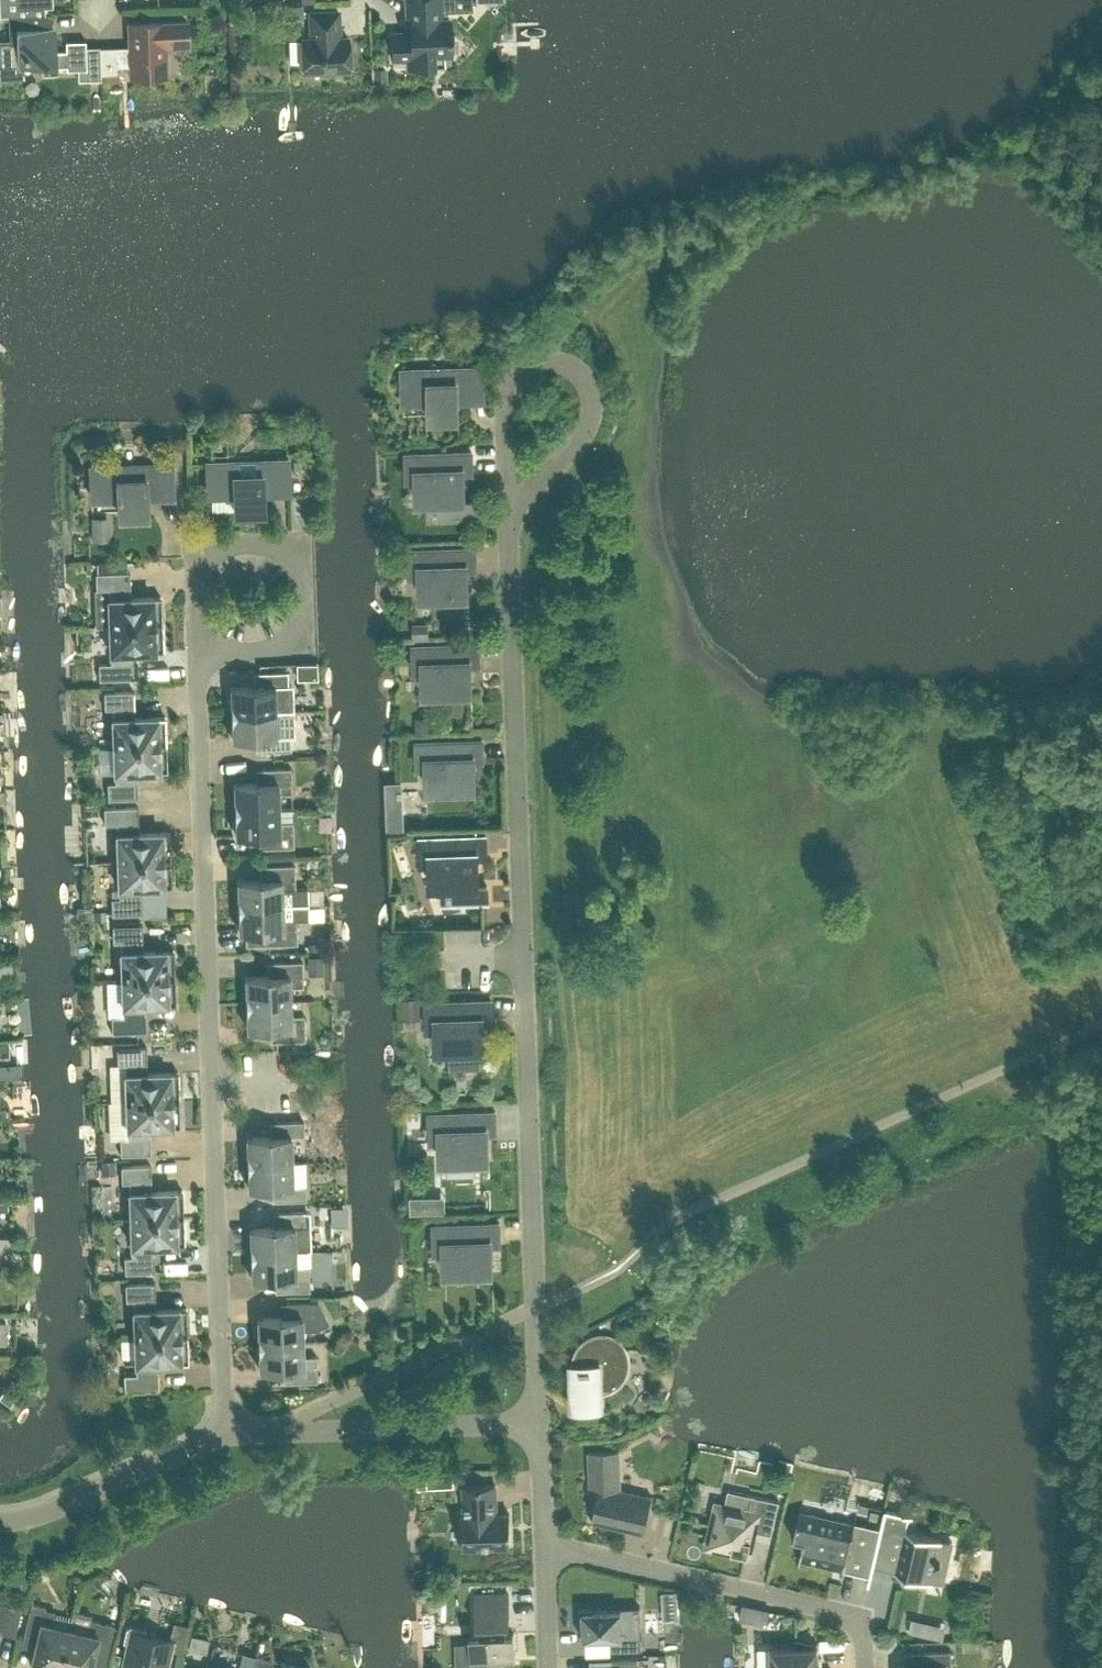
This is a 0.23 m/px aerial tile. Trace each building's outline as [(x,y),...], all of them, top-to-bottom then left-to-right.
[(393,66),(394,65),(394,57),(405,57),(405,67),(443,65),(443,53),(451,53),(450,18),(442,19),(442,9),(471,8),(470,0),(406,0),(407,20),(405,20),(405,23),(410,23),(410,32),(392,32),(393,66)] [(302,38),(303,69),(349,68),(348,37),(337,37),(336,30),(339,30),(338,10),(310,11),(311,38),(302,38)] [(24,60),(24,66),(41,66),(41,73),(57,73),(57,65),(66,65),(67,69),(86,68),(85,39),(66,40),(66,49),(56,50),(56,33),(48,26),(48,13),(8,14),(9,43),(16,43),(17,60),(24,60)] [(99,46),(100,78),(101,78),(101,77),(117,76),(117,64),(130,64),(130,76),(166,75),(165,46),(187,45),(186,20),(128,22),(129,51),(116,51),(116,46),(100,46),(99,46)] [(386,66),(371,66),(372,81),(386,80),(386,66)] [(484,366),(402,369),(403,398),(429,397),(430,415),(459,414),(458,396),(485,395),(484,366)] [(407,477),(416,476),(417,497),(430,497),(430,502),(429,502),(429,504),(441,503),(442,517),(441,517),(441,519),(475,517),(474,501),(464,501),(464,496),(465,496),(464,468),(471,468),(473,468),(472,451),(406,453),(407,477)] [(288,458),(206,461),(207,490),(233,489),(234,507),(263,506),(262,488),(289,487),(288,458)] [(117,494),(118,511),(147,510),(146,493),(173,492),(172,462),(90,466),(91,495),(117,494)] [(92,517),(93,538),(110,538),(109,516),(92,517)] [(420,593),(436,593),(440,598),(449,597),(453,592),(469,592),(468,564),(475,564),(476,564),(476,547),(410,549),(411,573),(419,572),(420,593)] [(95,572),(96,588),(108,588),(108,598),(109,625),(162,623),(161,596),(130,597),(129,571),(95,572)] [(109,625),(110,652),(110,662),(98,662),(99,679),(133,677),(132,651),(163,650),(162,623),(109,625)] [(414,623),(414,637),(430,636),(429,623),(414,623)] [(423,690),(440,689),(443,694),(452,693),(456,688),(472,688),(471,660),(478,660),(480,660),(479,643),(413,645),(414,669),(423,668),(423,690)] [(231,700),(230,700),(231,712),(294,709),(293,684),(288,684),(287,670),(259,671),(259,685),(230,686),(231,700)] [(112,717),(113,744),(166,743),(165,715),(134,717),(134,690),(104,691),(104,708),(112,707),(112,717)] [(231,712),(231,723),(232,738),(261,736),(262,750),(290,749),(290,735),(295,735),(294,709),(231,712)] [(430,718),(417,718),(417,734),(431,733),(430,718)] [(427,786),(443,785),(447,790),(456,789),(459,784),(476,784),(475,756),(482,756),(483,756),(483,739),(417,741),(418,765),(426,764),(427,786)] [(107,782),(108,798),(137,797),(136,771),(167,770),(166,743),(113,744),(114,772),(115,782),(107,782)] [(234,797),(234,808),(279,807),(278,793),(292,792),(291,767),(262,768),(263,782),(234,783),(234,797)] [(117,833),(116,833),(117,860),(170,858),(169,831),(139,832),(138,806),(103,807),(104,823),(116,823),(117,833)] [(293,820),(279,821),(279,807),(234,808),(235,820),(235,834),(264,833),(265,847),(294,846),(293,820)] [(388,830),(403,830),(403,813),(387,814),(388,830)] [(478,881),(478,880),(479,880),(478,852),(485,852),(487,852),(486,835),(420,837),(421,861),(429,861),(430,882),(443,881),(443,882),(442,882),(442,883),(455,883),(456,897),(454,897),(454,898),(488,897),(488,880),(478,881)] [(117,860),(118,887),(119,897),(111,897),(112,913),(141,912),(141,886),(171,885),(170,858),(117,860)] [(238,893),(237,893),(238,905),(308,902),(307,888),(295,889),(294,863),(266,864),(266,878),(237,879),(238,893)] [(238,905),(238,917),(239,931),(247,930),(248,944),(297,942),(296,917),(308,917),(308,902),(238,905)] [(91,909),(92,920),(106,919),(105,908),(91,909)] [(121,951),(121,978),(174,976),(174,949),(143,950),(142,924),(112,925),(113,941),(120,941),(121,951)] [(304,940),(305,950),(320,949),(319,939),(304,940)] [(308,975),(323,974),(322,954),(307,956),(308,975)] [(245,990),(246,1001),(290,1000),(289,986),(303,985),(302,960),(273,961),(274,975),(245,976),(245,990)] [(121,978),(122,1005),(123,1005),(123,1015),(111,1015),(111,1032),(146,1030),(145,1004),(175,1003),(174,976),(121,978)] [(417,1016),(416,994),(403,995),(404,1017),(417,1016)] [(491,1016),(492,1016),(492,999),(426,1001),(427,1025),(435,1025),(436,1046),(448,1045),(449,1068),(486,1067),(484,1016),(491,1016)] [(304,1014),(290,1014),(290,1000),(246,1001),(246,1013),(247,1027),(276,1026),(276,1040),(305,1039),(304,1014)] [(116,1047),(117,1063),(125,1063),(125,1073),(126,1100),(179,1098),(178,1071),(147,1072),(146,1046),(116,1047)] [(127,1137),(120,1137),(120,1154),(150,1153),(149,1126),(180,1125),(179,1098),(126,1100),(127,1127),(127,1137)] [(440,1157),(448,1157),(448,1172),(475,1171),(474,1156),(489,1156),(488,1128),(495,1128),(496,1128),(496,1110),(430,1113),(431,1136),(439,1136),(440,1157)] [(247,1149),(246,1149),(247,1161),(291,1160),(290,1134),(304,1134),(303,1120),(275,1121),(275,1134),(246,1135),(247,1149)] [(101,1173),(113,1173),(112,1159),(100,1160),(101,1173)] [(306,1184),(292,1185),(291,1160),(247,1161),(247,1173),(248,1187),(277,1186),(277,1200),(306,1199),(306,1184)] [(121,1165),(121,1181),(129,1181),(129,1191),(130,1218),(183,1216),(182,1189),(151,1190),(150,1164),(121,1165)] [(8,1206),(7,1196),(0,1196),(0,1207),(8,1206)] [(250,1240),(250,1252),(295,1250),(294,1236),(307,1236),(306,1210),(278,1211),(278,1225),(249,1226),(250,1240)] [(130,1218),(131,1245),(132,1255),(124,1255),(124,1272),(154,1271),(153,1244),(184,1243),(183,1216),(130,1218)] [(464,1273),(473,1273),(477,1268),(493,1267),(492,1239),(499,1239),(500,1239),(500,1222),(434,1224),(435,1248),(443,1248),(444,1269),(460,1268),(464,1273)] [(250,1252),(251,1264),(251,1278),(280,1277),(281,1290),(309,1289),(308,1264),(295,1264),(295,1250),(250,1252)] [(133,1309),(134,1336),(187,1334),(186,1307),(156,1308),(155,1282),(125,1283),(125,1299),(133,1299),(133,1309)] [(257,1331),(258,1343),(302,1341),(302,1329),(317,1328),(329,1322),(317,1301),(285,1302),(286,1316),(257,1317),(257,1331)] [(571,1362),(572,1407),(603,1406),(602,1389),(607,1388),(609,1388),(612,1387),(614,1386),(616,1385),(618,1383),(620,1382),(621,1380),(623,1378),(624,1376),(626,1374),(627,1372),(628,1370),(628,1367),(629,1365),(629,1363),(629,1360),(629,1358),(628,1356),(628,1353),(627,1351),(626,1349),(625,1347),(624,1345),(622,1343),(619,1339),(615,1337),(612,1336),(610,1335),(608,1334),(606,1334),(601,1333),(598,1333),(594,1334),(589,1336),(587,1337),(585,1339),(583,1340),(581,1342),(578,1345),(577,1347),(577,1348),(578,1348),(582,1361),(571,1362)] [(134,1336),(135,1363),(136,1373),(124,1373),(124,1390),(158,1389),(157,1362),(188,1361),(187,1334),(134,1336)] [(316,1355),(302,1355),(302,1341),(258,1343),(258,1354),(259,1368),(288,1367),(288,1381),(317,1380),(316,1355)] [(620,1449),(589,1451),(589,1452),(590,1452),(591,1474),(600,1474),(600,1484),(592,1520),(644,1532),(652,1495),(621,1488),(620,1449)] [(441,1474),(442,1486),(455,1485),(454,1474),(441,1474)] [(462,1514),(463,1546),(511,1544),(510,1513),(497,1513),(495,1483),(464,1484),(465,1514),(462,1514)] [(709,1535),(707,1541),(711,1547),(717,1549),(750,1557),(756,1530),(772,1534),(779,1500),(728,1489),(723,1513),(714,1511),(708,1535),(709,1535)] [(841,1577),(842,1578),(849,1549),(870,1554),(876,1528),(855,1523),(857,1513),(856,1513),(853,1523),(801,1511),(803,1501),(802,1501),(792,1545),(802,1548),(798,1567),(799,1568),(801,1558),(843,1567),(841,1577)] [(869,1584),(873,1567),(878,1545),(900,1550),(895,1572),(933,1580),(937,1561),(948,1563),(953,1541),(942,1539),(942,1538),(905,1529),(909,1515),(885,1509),(880,1529),(868,1584),(869,1584)] [(506,1623),(510,1623),(509,1593),(476,1594),(477,1624),(481,1624),(482,1632),(471,1632),(472,1661),(490,1660),(490,1663),(502,1663),(502,1660),(515,1659),(514,1631),(506,1631),(506,1623)] [(754,1620),(758,1605),(744,1601),(741,1616),(754,1620)] [(0,1602),(0,1631),(15,1634),(21,1607),(0,1602)] [(31,1602),(23,1637),(36,1640),(30,1664),(42,1667),(59,1667),(69,1627),(51,1623),(54,1610),(44,1608),(44,1605),(31,1602)] [(578,1607),(579,1633),(583,1632),(584,1637),(610,1636),(611,1649),(642,1648),(641,1634),(640,1634),(639,1605),(621,1606),(621,1608),(593,1609),(593,1607),(578,1607)] [(664,1608),(664,1618),(680,1617),(679,1608),(664,1608)] [(195,1610),(187,1645),(205,1649),(213,1614),(195,1610)] [(926,1633),(929,1620),(914,1617),(911,1630),(926,1633)] [(87,1631),(69,1627),(59,1667),(90,1667),(93,1653),(106,1656),(113,1624),(90,1618),(87,1631)] [(177,1636),(173,1649),(181,1651),(188,1624),(174,1620),(170,1635),(177,1636)] [(127,1642),(121,1667),(166,1667),(172,1639),(144,1633),(145,1629),(130,1625),(126,1627),(123,1641),(127,1642)] [(797,1646),(771,1647),(772,1667),(819,1667),(818,1642),(816,1642),(816,1644),(796,1639),(797,1646)] [(951,1650),(924,1651),(924,1664),(898,1665),(898,1667),(944,1667),(944,1664),(952,1663),(951,1650)] [(253,1667),(310,1667),(311,1667),(256,1655),(253,1667)] [(638,1657),(612,1658),(612,1667),(638,1667),(638,1657)]
